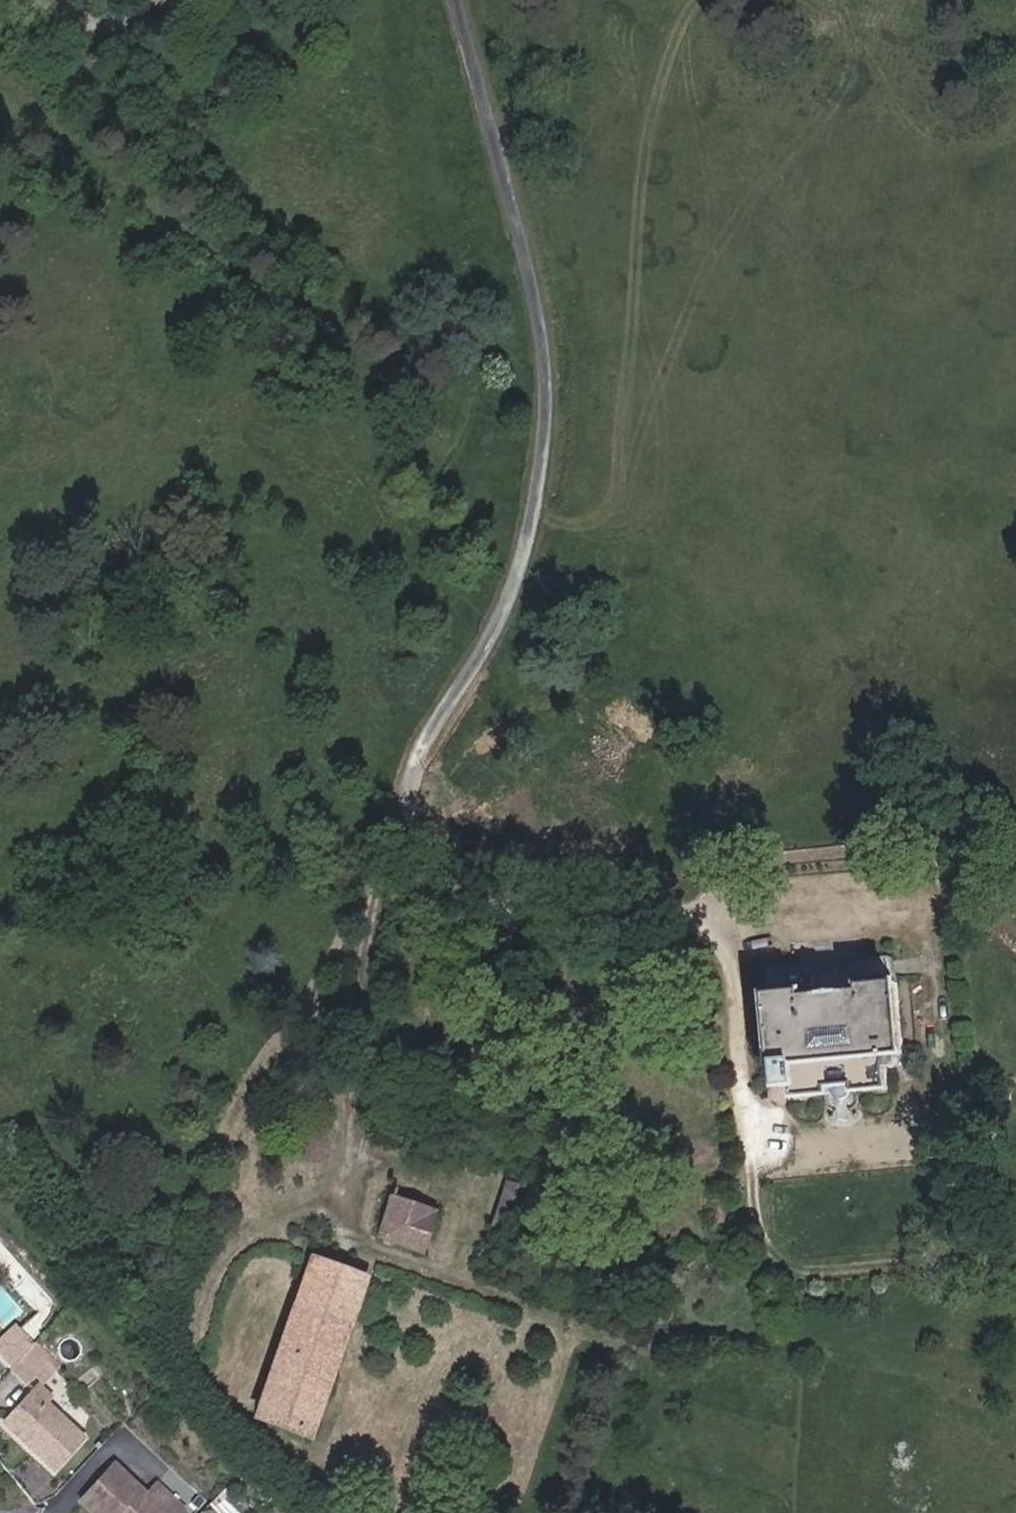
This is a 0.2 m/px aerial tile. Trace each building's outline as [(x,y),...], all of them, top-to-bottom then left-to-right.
[(897,1060),(905,1059),(898,984),(862,988),(862,992),(805,997),(804,990),(767,993),(773,1067),(776,1067),(778,1086),(791,1085),(792,1098),(828,1095),(828,1089),(852,1087),(853,1095),(888,1092),(886,1071),(891,1070),(896,1068),(898,1064),(897,1060)] [(492,1228),(512,1234),(526,1190),(505,1184),(492,1228)] [(376,1238),(419,1255),(433,1212),(389,1198),(376,1238)] [(252,1419),(306,1438),(363,1278),(310,1259),(252,1419)] [(18,1329),(12,1323),(0,1334),(0,1349),(18,1329)] [(34,1343),(18,1329),(0,1349),(0,1359),(10,1369),(34,1343)] [(10,1369),(26,1383),(50,1357),(35,1343),(34,1343),(10,1369)] [(54,1472),(85,1438),(47,1403),(51,1397),(37,1386),(2,1424),(11,1431),(13,1429),(22,1436),(20,1439),(54,1472)] [(185,1503),(157,1478),(146,1489),(115,1460),(79,1500),(93,1512),(176,1512),(185,1503)]
